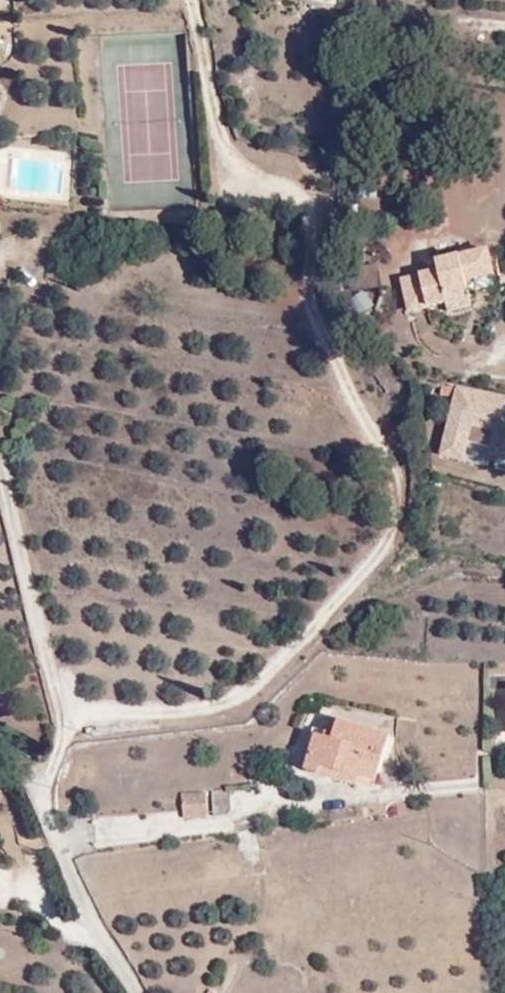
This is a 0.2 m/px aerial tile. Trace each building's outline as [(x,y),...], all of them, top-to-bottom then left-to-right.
[(440,271),(407,279),(399,281),(410,317),(447,307),(450,316),(474,309),(471,300),(504,290),(501,278),(497,279),(491,250),(438,261),(440,271)] [(454,397),(449,427),(468,432),(469,427),(504,435),(504,398),(501,398),(500,405),(454,397)] [(496,685),(500,728),(504,728),(504,684),(496,685)] [(405,738),(355,722),(349,742),(328,737),(317,772),(371,788),(376,771),(394,776),(405,738)] [(205,789),(183,789),(184,813),(206,813),(205,789)]
